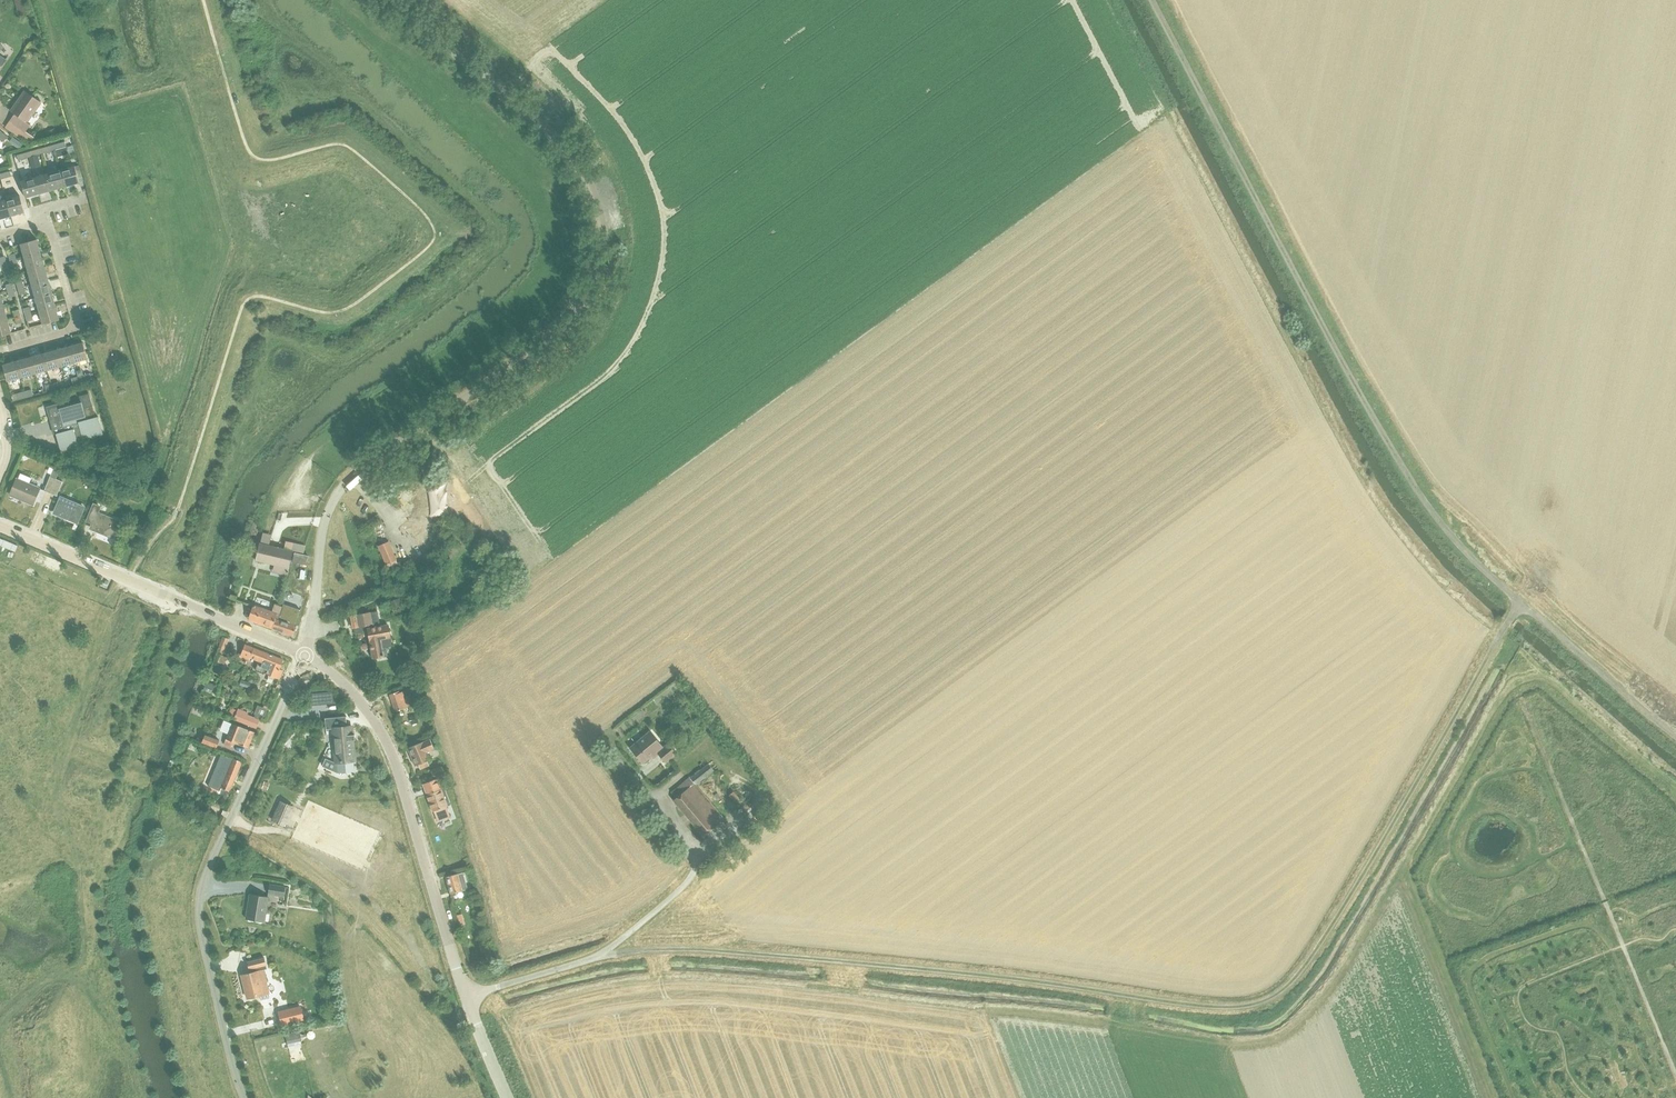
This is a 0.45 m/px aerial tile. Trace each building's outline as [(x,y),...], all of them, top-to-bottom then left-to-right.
[(19,14),(27,12),(24,0),(15,0),(19,14)] [(14,114),(10,121),(26,132),(30,125),(27,122),(41,102),(25,91),(11,111),(14,114)] [(54,129),(47,132),(50,138),(57,135),(54,129)] [(26,132),(21,139),(29,145),(34,138),(26,132)] [(23,144),(13,137),(9,142),(19,149),(23,144)] [(54,144),(55,149),(66,146),(64,141),(54,144)] [(55,149),(54,144),(43,147),(45,152),(55,149)] [(38,148),(27,151),(28,157),(37,154),(39,154),(38,148)] [(28,157),(27,151),(16,154),(18,160),(28,157)] [(37,154),(28,157),(31,168),(40,165),(37,154)] [(80,165),(75,166),(80,182),(85,181),(80,165)] [(61,170),(66,186),(80,182),(75,166),(61,170)] [(61,170),(48,173),(52,190),(66,186),(61,170)] [(0,173),(0,177),(0,179),(11,176),(10,171),(0,173)] [(48,173),(34,177),(39,193),(52,190),(48,173)] [(39,193),(34,177),(21,181),(25,197),(39,193)] [(20,196),(6,199),(11,216),(24,212),(20,196)] [(0,201),(0,219),(11,216),(6,199),(0,201)] [(24,258),(40,253),(36,240),(20,244),(24,258)] [(40,253),(24,258),(28,271),(44,267),(40,253)] [(44,267),(28,271),(31,284),(48,280),(44,267)] [(48,280),(31,284),(35,298),(51,293),(48,280)] [(51,293),(35,298),(39,311),(55,306),(51,293)] [(55,306),(39,311),(43,325),(59,320),(55,306)] [(0,322),(0,337),(11,334),(7,320),(0,322)] [(83,343),(69,346),(74,363),(87,359),(83,343)] [(69,346),(56,350),(61,367),(74,363),(69,346)] [(56,350),(43,354),(47,371),(61,367),(56,350)] [(43,354),(29,358),(34,374),(47,371),(43,354)] [(29,358),(16,361),(21,378),(34,374),(29,358)] [(21,378),(16,361),(2,365),(7,382),(21,378)] [(91,373),(78,377),(79,383),(93,379),(91,373)] [(26,398),(24,392),(11,396),(13,401),(26,398)] [(95,418),(89,394),(79,396),(81,403),(59,408),(58,404),(46,407),(49,419),(56,417),(60,433),(56,434),(61,452),(78,447),(77,442),(103,435),(98,417),(95,418)] [(21,474),(18,479),(17,479),(10,494),(33,504),(40,489),(29,484),(32,479),(21,474)] [(50,493),(56,479),(50,477),(44,491),(50,493)] [(56,479),(50,493),(57,496),(63,482),(56,479)] [(61,497),(54,515),(76,525),(84,507),(61,497)] [(114,538),(120,522),(98,513),(100,507),(94,504),(87,520),(98,525),(96,531),(114,538)] [(288,567),(292,549),(260,542),(256,560),(288,567)] [(389,567),(400,563),(392,543),(381,547),(389,567)] [(306,564),(308,556),(294,552),(292,560),(306,564)] [(399,599),(389,603),(392,610),(402,607),(399,599)] [(279,618),(283,607),(275,604),(273,612),(260,607),(260,608),(254,605),(249,621),(273,629),(277,617),(279,618)] [(277,618),(274,629),(293,635),(298,622),(296,621),(300,610),(284,605),(280,618),(279,619),(277,618)] [(356,614),(351,616),(353,628),(355,628),(356,632),(368,630),(368,629),(380,626),(377,611),(367,613),(367,612),(362,613),(361,609),(355,610),(356,614)] [(380,638),(390,637),(388,625),(380,626),(368,629),(368,630),(373,657),(387,655),(386,647),(382,648),(380,638)] [(223,637),(220,650),(227,652),(230,639),(223,637)] [(246,646),(242,658),(260,664),(258,670),(283,679),(289,660),(246,646)] [(419,683),(412,685),(415,695),(422,692),(419,683)] [(403,692),(399,693),(398,691),(390,694),(395,711),(409,707),(406,698),(405,698),(403,692)] [(234,717),(234,718),(245,723),(256,728),(260,720),(248,715),(247,714),(248,713),(238,708),(238,711),(236,714),(234,717)] [(344,715),(323,716),(324,727),(330,726),(334,763),(337,763),(338,773),(354,771),(353,762),(355,761),(352,724),(345,725),(344,715)] [(677,722),(670,727),(673,732),(681,727),(677,722)] [(256,733),(238,726),(233,724),(224,745),(231,748),(234,742),(249,748),(256,733)] [(188,731),(186,737),(193,739),(195,733),(188,731)] [(650,731),(629,748),(642,763),(656,752),(665,763),(677,753),(668,743),(663,747),(650,731)] [(205,735),(202,743),(217,749),(220,741),(205,735)] [(430,759),(427,752),(434,749),(430,739),(423,742),(407,748),(415,766),(418,764),(420,769),(429,765),(427,761),(430,759)] [(223,753),(216,769),(209,786),(220,791),(222,787),(231,792),(244,762),(223,753)] [(739,763),(737,768),(745,773),(748,767),(739,763)] [(697,785),(714,770),(709,764),(691,778),(690,777),(671,792),(676,798),(673,800),(703,836),(725,819),(697,785)] [(445,773),(442,766),(431,770),(433,777),(445,773)] [(441,789),(427,794),(433,811),(434,811),(437,821),(450,816),(446,806),(447,806),(441,789)] [(175,796),(181,798),(183,792),(178,790),(175,796)] [(226,792),(222,800),(228,802),(231,795),(226,792)] [(734,792),(730,796),(737,804),(742,800),(734,792)] [(282,800),(273,821),(284,826),(293,805),(282,800)] [(451,894),(466,890),(461,873),(446,877),(451,894)] [(270,884),(268,894),(284,897),(286,886),(270,884)] [(251,894),(246,919),(264,922),(268,897),(251,894)] [(250,972),(241,975),(247,998),(259,995),(260,1000),(270,997),(266,983),(263,970),(267,968),(264,958),(247,962),(249,969),(250,972)] [(301,1005),(278,1011),(281,1025),(304,1019),(301,1005)] [(301,1034),(286,1036),(289,1058),(304,1056),(301,1034)]
